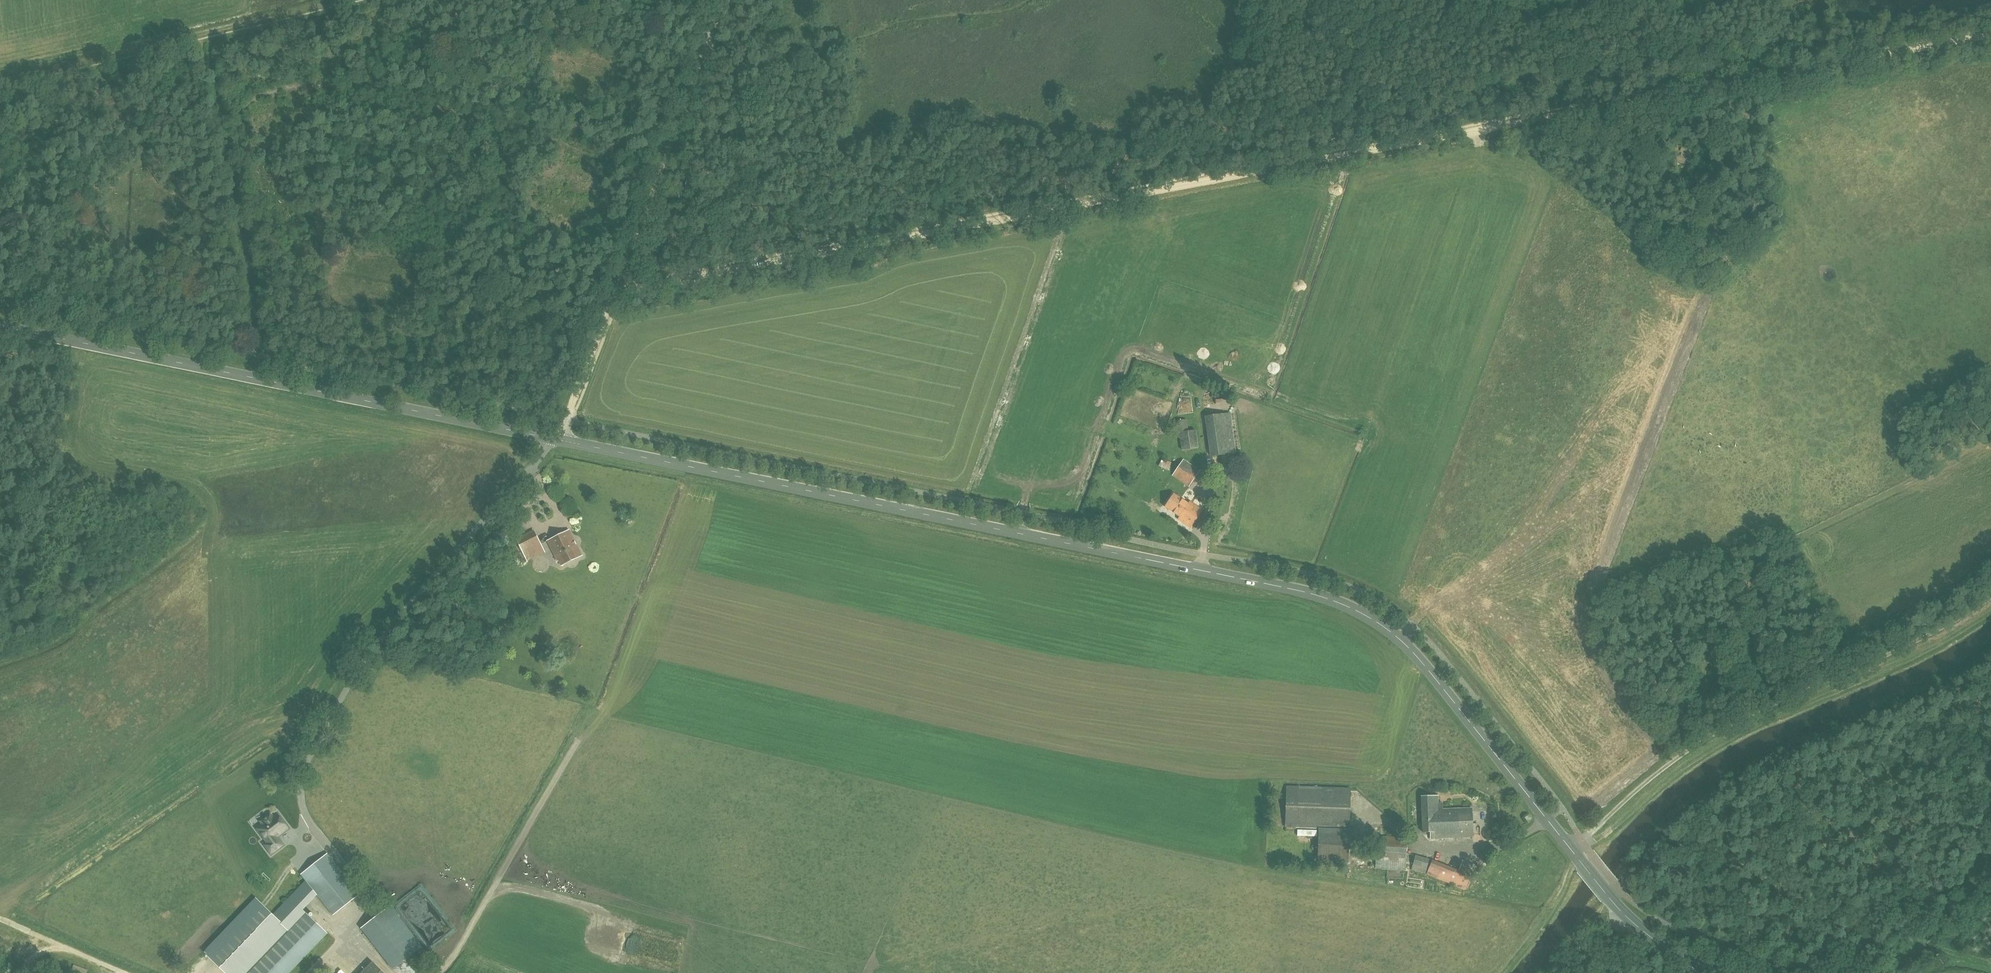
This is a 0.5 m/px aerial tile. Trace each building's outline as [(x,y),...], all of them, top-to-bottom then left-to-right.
[(1723,260),(1736,250),(1731,243),(1728,245),(1725,242),(1715,250),(1723,260)] [(1964,404),(1957,409),(1961,414),(1968,409),(1964,404)] [(1235,453),(1229,413),(1205,416),(1211,456),(1235,453)] [(1978,431),(1966,417),(1958,423),(1969,438),(1978,431)] [(1186,420),(1174,421),(1176,433),(1180,433),(1182,450),(1198,448),(1195,430),(1188,431),(1186,420)] [(1172,463),(1162,458),(1159,466),(1168,470),(1172,463)] [(1200,470),(1184,460),(1173,475),(1189,486),(1200,470)] [(1190,528),(1202,510),(1190,501),(1188,503),(1174,493),(1165,507),(1180,517),(1178,519),(1190,528)] [(504,529),(495,534),(502,547),(511,542),(504,529)] [(569,529),(548,540),(558,561),(561,559),(564,564),(582,555),(569,529)] [(543,547),(535,530),(516,539),(525,556),(543,547)] [(1348,866),(1350,788),(1286,786),(1285,826),(1319,828),(1318,865),(1348,866)] [(1430,838),(1473,837),(1472,808),(1438,809),(1438,796),(1421,796),(1423,832),(1430,832),(1430,838)] [(288,827),(277,812),(273,815),(271,812),(261,819),(266,827),(260,831),(268,841),(265,843),(271,852),(282,843),(276,835),(288,827)] [(1407,837),(1377,836),(1376,868),(1393,869),(1406,869),(1407,837)] [(307,904),(317,894),(332,913),(358,893),(330,857),(328,853),(301,873),(304,877),(306,879),(273,914),(258,900),(206,952),(228,972),(285,972),(325,931),(302,909),(307,904)] [(1429,859),(1415,855),(1413,865),(1427,869),(1429,859)] [(1470,876),(1432,860),(1426,874),(1464,890),(1470,876)] [(1470,875),(1474,864),(1463,860),(1459,871),(1470,875)] [(408,905),(430,938),(450,924),(435,902),(431,905),(423,894),(408,905)] [(398,965),(415,951),(413,949),(385,912),(363,928),(394,968),(398,965)] [(372,963),(362,972),(383,972),(372,963)]
